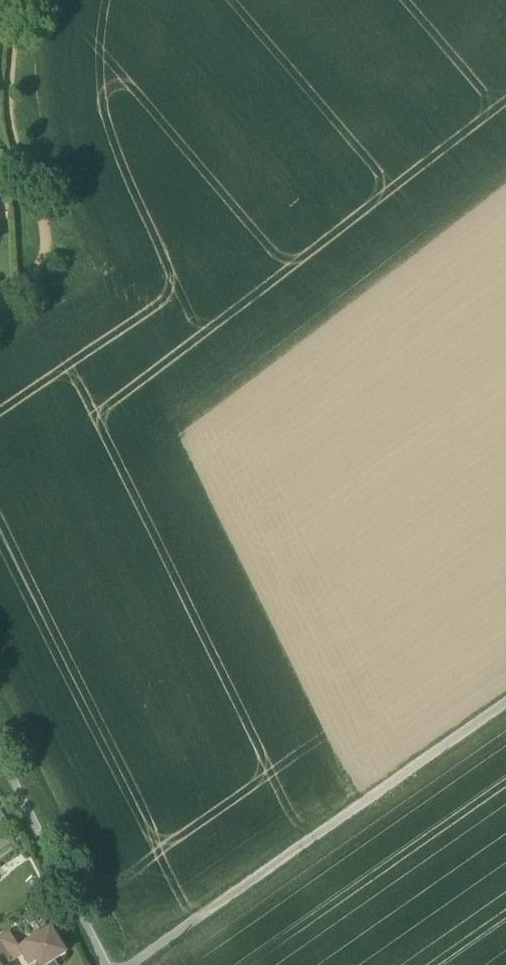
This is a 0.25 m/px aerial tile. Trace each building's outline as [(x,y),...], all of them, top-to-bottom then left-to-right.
[(0,185),(0,203),(9,200),(3,184),(0,185)] [(0,811),(0,829),(9,823),(0,811)] [(39,964),(49,964),(56,961),(68,954),(52,928),(19,948),(19,949),(23,956),(27,963),(35,958),(38,962),(39,964)] [(0,940),(0,941),(13,962),(23,956),(19,949),(19,948),(10,933),(0,940)] [(13,962),(0,941),(0,964),(1,964),(9,964),(13,962)]
